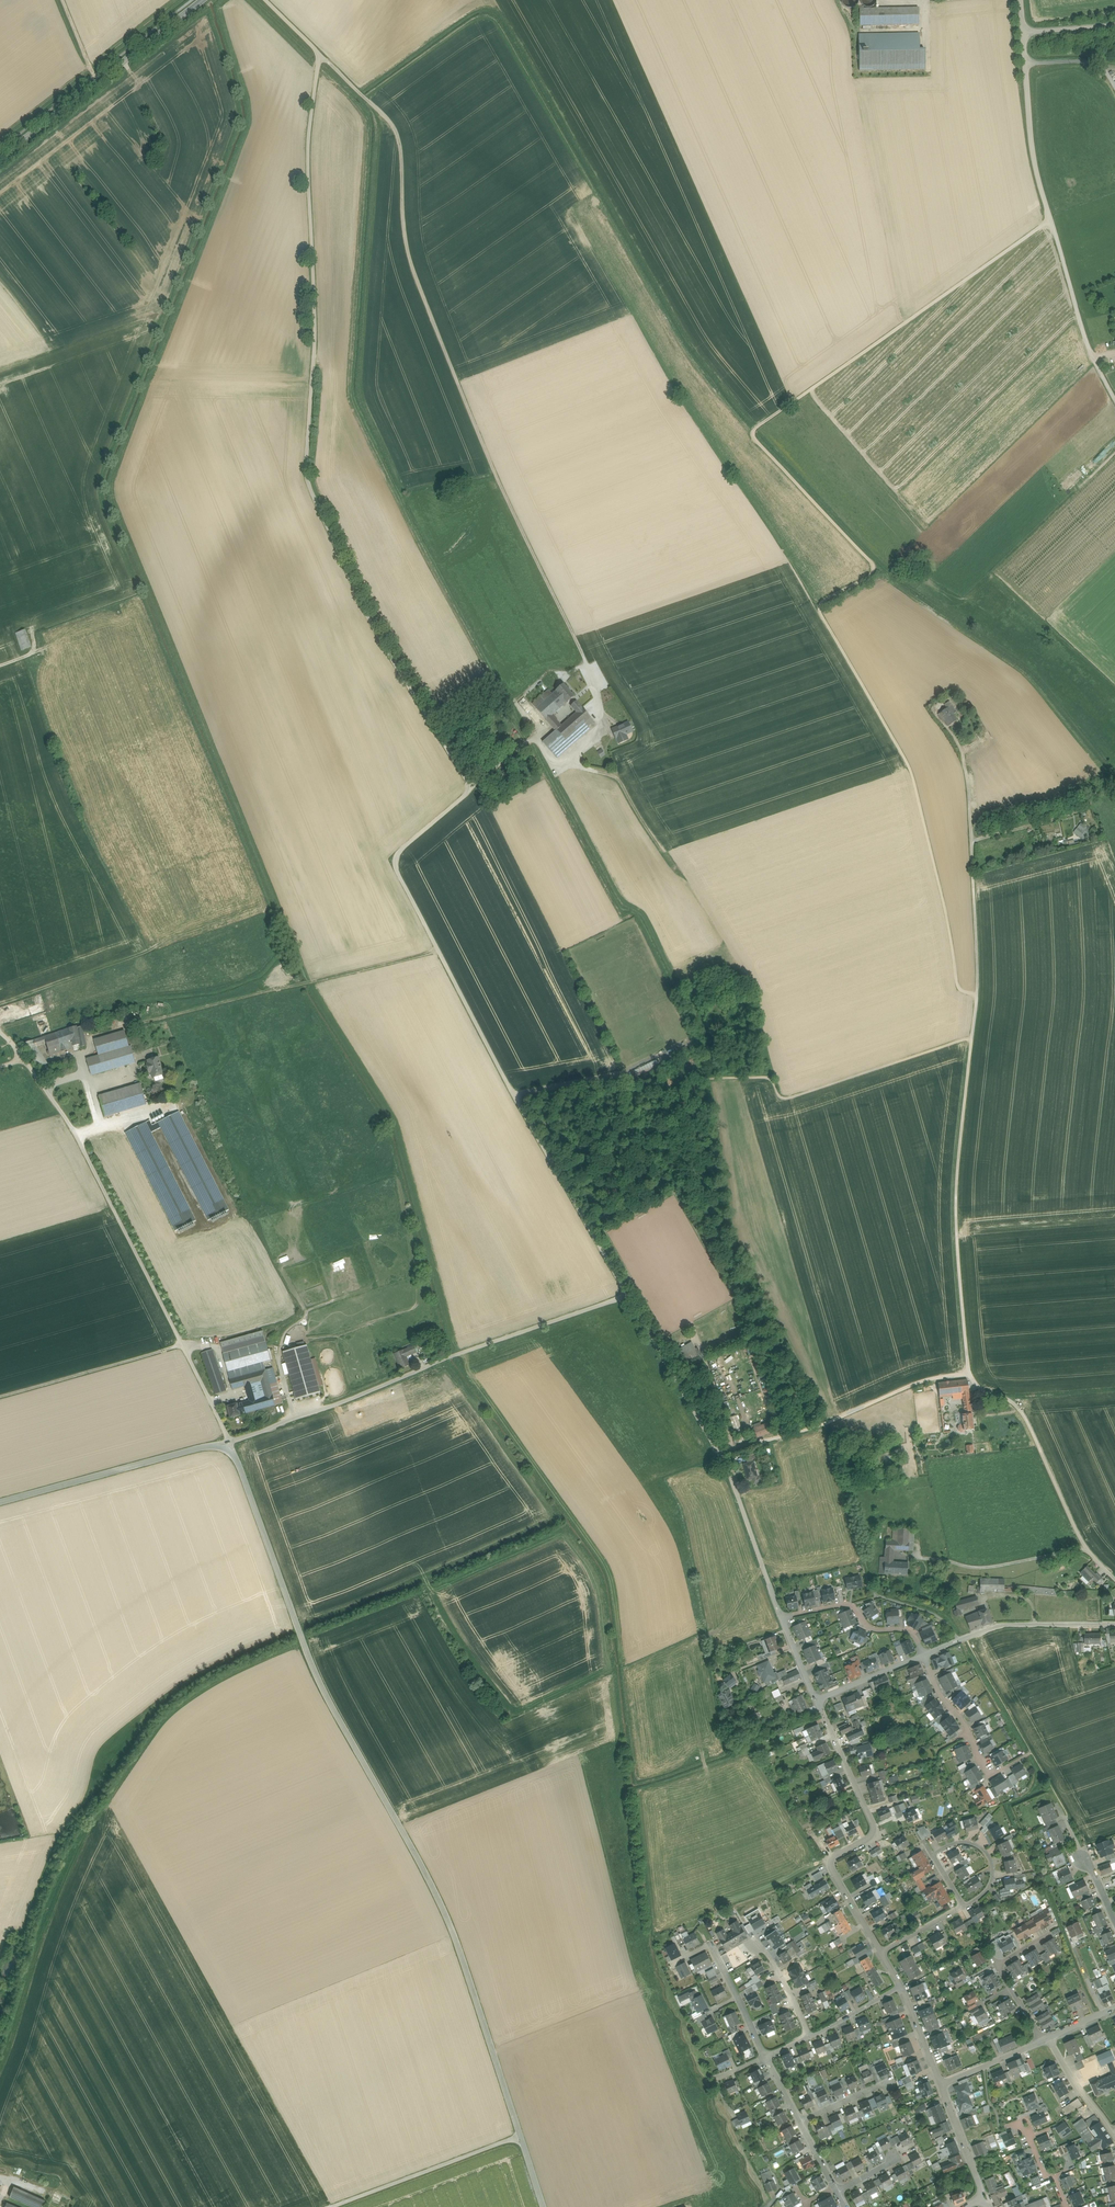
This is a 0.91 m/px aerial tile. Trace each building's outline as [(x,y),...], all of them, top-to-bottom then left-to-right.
[(919,9),(860,10),(860,26),(919,25),(919,9)] [(919,34),(859,35),(860,71),(925,70),(925,50),(919,50),(919,34)] [(24,634),(18,636),(24,652),(29,650),(24,634)] [(559,667),(553,672),(558,677),(564,672),(559,667)] [(574,697),(563,684),(561,686),(556,691),(566,703),(567,703),(574,697)] [(549,690),(532,704),(536,708),(552,694),(549,690)] [(536,708),(536,709),(556,731),(557,730),(561,726),(553,717),(554,716),(553,715),(566,703),(556,691),(552,694),(536,708)] [(535,709),(524,697),(518,703),(529,715),(535,709)] [(961,698),(950,701),(952,705),(957,711),(959,715),(968,709),(961,698)] [(576,701),(571,706),(576,712),(582,707),(576,701)] [(947,708),(938,714),(942,720),(943,719),(948,726),(958,719),(954,713),(957,711),(952,705),(947,708)] [(576,712),(561,726),(557,730),(566,740),(585,724),(591,718),(582,707),(576,712)] [(591,718),(585,724),(588,727),(594,721),(591,718)] [(594,721),(588,727),(590,729),(590,730),(597,724),(594,721)] [(628,722),(612,729),(619,744),(627,740),(625,735),(632,732),(628,722)] [(585,724),(566,740),(552,753),(557,758),(590,729),(588,727),(585,724)] [(556,731),(543,742),(552,753),(566,740),(557,730),(556,731)] [(982,731),(976,735),(984,748),(989,745),(982,731)] [(975,737),(967,741),(971,748),(979,744),(975,737)] [(1083,823),(1075,833),(1084,839),(1092,829),(1083,823)] [(106,975),(117,972),(115,966),(104,970),(106,975)] [(81,1024),(76,1025),(76,1026),(69,1028),(72,1043),(78,1041),(80,1047),(86,1045),(82,1026),(81,1027),(81,1024)] [(69,1028),(32,1040),(37,1047),(46,1043),(48,1051),(47,1051),(48,1054),(50,1055),(73,1047),(72,1043),(69,1028)] [(124,1031),(95,1039),(100,1055),(129,1047),(124,1031)] [(133,1032),(126,1034),(130,1046),(137,1045),(133,1032)] [(37,1047),(32,1040),(22,1044),(36,1066),(47,1063),(46,1061),(37,1047)] [(100,1055),(88,1059),(92,1075),(135,1062),(130,1047),(129,1047),(100,1055)] [(159,1057),(148,1060),(148,1063),(146,1064),(149,1073),(151,1072),(153,1078),(154,1077),(155,1081),(157,1082),(163,1080),(164,1078),(163,1075),(164,1074),(159,1057)] [(656,1060),(634,1071),(637,1077),(659,1066),(656,1060)] [(141,1083),(99,1096),(105,1117),(147,1104),(141,1083)] [(150,1121),(125,1134),(176,1233),(197,1222),(152,1134),(161,1129),(208,1222),(230,1211),(180,1113),(153,1126),(150,1121)] [(220,1343),(223,1353),(266,1341),(263,1331),(220,1343)] [(266,1341),(223,1353),(229,1372),(242,1368),(264,1363),(271,1360),(266,1341)] [(692,1344),(679,1351),(686,1363),(701,1354),(698,1348),(695,1350),(692,1344)] [(307,1345),(283,1352),(297,1399),(320,1393),(307,1345)] [(411,1347),(395,1354),(401,1369),(411,1365),(407,1356),(413,1353),(411,1347)] [(209,1374),(219,1370),(212,1350),(202,1353),(209,1374)] [(242,1368),(244,1375),(266,1370),(264,1363),(242,1368)] [(242,1368),(229,1372),(231,1379),(244,1375),(242,1368)] [(273,1368),(266,1370),(269,1380),(276,1378),(273,1368)] [(219,1370),(209,1374),(216,1394),(226,1391),(219,1370)] [(269,1380),(266,1370),(244,1375),(231,1379),(233,1389),(245,1386),(261,1381),(265,1396),(257,1398),(254,1389),(247,1391),(249,1401),(246,1402),(249,1412),(275,1405),(270,1386),(269,1380)] [(276,1378),(269,1380),(270,1386),(278,1384),(276,1378)] [(967,1380),(938,1383),(940,1396),(962,1394),(969,1393),(967,1380)] [(245,1386),(247,1391),(254,1389),(257,1398),(265,1396),(261,1381),(245,1386)] [(278,1384),(270,1386),(275,1405),(283,1403),(278,1384)] [(969,1393),(962,1394),(965,1414),(971,1414),(969,1393)] [(246,1402),(237,1404),(227,1406),(231,1418),(240,1415),(249,1412),(246,1402)] [(961,1417),(962,1417),(963,1424),(964,1431),(973,1429),(971,1414),(965,1414),(964,1414),(964,1413),(963,1412),(962,1411),(961,1411),(960,1411),(959,1411),(958,1412),(957,1413),(957,1414),(958,1415),(958,1416),(960,1417),(961,1417)] [(734,1429),(741,1427),(737,1415),(730,1417),(734,1429)] [(766,1424),(754,1428),(757,1437),(769,1433),(766,1424)] [(755,1450),(743,1453),(744,1457),(746,1456),(747,1463),(754,1461),(763,1459),(761,1453),(756,1454),(755,1450)] [(754,1462),(744,1464),(747,1480),(753,1479),(754,1484),(761,1482),(760,1476),(757,1477),(754,1462)] [(893,1528),(892,1541),(893,1541),(909,1542),(909,1529),(893,1528)] [(893,1541),(893,1550),(894,1550),(908,1551),(909,1542),(893,1541)] [(893,1550),(886,1550),(885,1557),(880,1557),(880,1561),(893,1562),(894,1550),(893,1550)] [(893,1562),(880,1561),(879,1573),(894,1574),(894,1569),(898,1569),(898,1562),(893,1562)] [(903,1563),(898,1562),(898,1569),(894,1569),(894,1574),(907,1575),(908,1563),(903,1563)] [(1088,1566),(1080,1573),(1089,1582),(1093,1579),(1097,1583),(1102,1578),(1097,1573),(1096,1574),(1088,1566)] [(860,1575),(845,1578),(847,1589),(862,1586),(860,1575)] [(1105,1581),(1102,1578),(1097,1583),(1095,1584),(1096,1587),(1099,1585),(1100,1586),(1105,1581)] [(1004,1580),(980,1579),(980,1587),(977,1588),(978,1594),(984,1593),(985,1592),(1005,1592),(1020,1591),(1019,1593),(1056,1596),(1083,1597),(1083,1592),(1057,1591),(1057,1589),(1020,1586),(1005,1587),(1004,1580)] [(824,1590),(822,1590),(823,1597),(824,1601),(827,1601),(827,1602),(832,1601),(832,1600),(835,1599),(833,1588),(829,1589),(828,1588),(826,1588),(824,1590)] [(814,1602),(813,1592),(803,1593),(805,1606),(815,1604),(814,1602)] [(796,1596),(786,1598),(787,1607),(789,1607),(789,1609),(798,1608),(797,1601),(796,1596)] [(977,1596),(954,1601),(955,1607),(956,1610),(953,1610),(955,1617),(962,1615),(960,1609),(979,1605),(977,1596)] [(879,1612),(873,1604),(868,1608),(864,1611),(869,1619),(879,1612)] [(892,1612),(887,1612),(887,1623),(899,1622),(899,1618),(898,1609),(892,1609),(892,1612)] [(978,1611),(965,1617),(970,1630),(991,1623),(987,1609),(978,1611)] [(846,1612),(839,1615),(842,1621),(853,1617),(850,1610),(846,1612)] [(920,1626),(921,1627),(928,1624),(923,1621),(924,1620),(921,1618),(922,1617),(916,1614),(915,1616),(913,1614),(911,1615),(908,1619),(909,1621),(908,1623),(908,1625),(910,1626),(911,1626),(913,1627),(913,1628),(916,1630),(918,1629),(920,1626)] [(842,1621),(844,1628),(852,1625),(856,1623),(853,1617),(842,1621)] [(805,1622),(799,1624),(793,1627),(796,1633),(808,1628),(805,1622)] [(928,1624),(921,1627),(923,1631),(931,1627),(934,1626),(932,1622),(928,1624)] [(922,1636),(932,1632),(933,1631),(931,1627),(923,1631),(920,1632),(921,1636),(922,1636)] [(805,1638),(811,1636),(811,1635),(808,1628),(796,1633),(799,1640),(805,1638)] [(848,1636),(851,1638),(854,1633),(856,1632),(857,1633),(858,1631),(857,1630),(855,1628),(854,1628),(847,1631),(848,1636)] [(854,1633),(851,1638),(850,1640),(854,1642),(855,1640),(862,1643),(863,1642),(866,1636),(867,1633),(859,1629),(858,1631),(857,1633),(856,1632),(854,1633)] [(936,1640),(932,1632),(922,1636),(924,1642),(924,1643),(924,1644),(926,1645),(928,1644),(929,1643),(936,1640)] [(1091,1634),(1085,1634),(1085,1637),(1085,1643),(1101,1643),(1101,1634),(1091,1634)] [(775,1636),(764,1640),(769,1652),(775,1650),(780,1648),(775,1636)] [(808,1642),(810,1647),(815,1645),(818,1644),(816,1639),(813,1640),(808,1642)] [(901,1645),(899,1645),(902,1653),(905,1652),(906,1655),(915,1651),(910,1640),(901,1644),(901,1645)] [(1078,1644),(1073,1644),(1075,1652),(1084,1652),(1084,1651),(1084,1648),(1084,1643),(1078,1644)] [(815,1645),(810,1647),(803,1650),(806,1657),(818,1652),(815,1645)] [(889,1650),(880,1654),(884,1663),(885,1665),(894,1661),(889,1650)] [(809,1663),(816,1661),(821,1658),(818,1652),(806,1657),(809,1663)] [(941,1659),(939,1659),(942,1666),(944,1665),(945,1668),(954,1665),(952,1661),(952,1660),(951,1657),(949,1652),(940,1655),(941,1659)] [(850,1658),(852,1664),(855,1662),(857,1666),(861,1665),(860,1663),(857,1656),(850,1658)] [(821,1658),(816,1661),(818,1666),(819,1665),(826,1663),(824,1657),(821,1658)] [(877,1663),(875,1658),(871,1660),(870,1659),(866,1661),(866,1662),(864,1663),(866,1668),(868,1672),(879,1667),(877,1663)] [(939,1658),(932,1660),(935,1670),(942,1667),(942,1666),(939,1659),(939,1658)] [(773,1674),(768,1661),(758,1666),(765,1682),(771,1680),(775,1678),(773,1674)] [(821,1671),(827,1668),(831,1667),(829,1661),(826,1663),(819,1665),(821,1671)] [(858,1667),(857,1666),(855,1662),(852,1664),(845,1666),(846,1668),(845,1669),(846,1671),(847,1671),(850,1679),(860,1675),(859,1672),(860,1671),(858,1667)] [(908,1669),(911,1677),(918,1674),(923,1672),(920,1664),(908,1669)] [(830,1676),(827,1668),(821,1671),(814,1674),(817,1682),(830,1676)] [(787,1675),(782,1678),(785,1685),(801,1677),(798,1670),(787,1675)] [(776,1672),(773,1674),(775,1678),(771,1680),(773,1683),(779,1679),(777,1675),(776,1672)] [(954,1680),(951,1673),(945,1676),(940,1679),(943,1685),(954,1680)] [(891,1686),(886,1675),(869,1682),(871,1688),(874,1696),(879,1694),(878,1691),(891,1686)] [(820,1689),(828,1686),(833,1684),(832,1682),(830,1676),(817,1682),(820,1689)] [(927,1679),(921,1682),(914,1684),(917,1691),(930,1686),(927,1679)] [(833,1684),(828,1686),(830,1690),(839,1686),(837,1680),(832,1682),(833,1684)] [(951,1689),(957,1686),(954,1680),(943,1685),(946,1691),(951,1689)] [(755,1684),(751,1690),(753,1691),(752,1694),(754,1694),(755,1692),(756,1693),(759,1687),(755,1684)] [(961,1684),(957,1686),(951,1689),(954,1693),(961,1688),(963,1686),(961,1684)] [(917,1691),(919,1697),(926,1694),(932,1692),(930,1686),(917,1691)] [(963,1686),(961,1688),(963,1690),(962,1691),(966,1696),(969,1693),(963,1686)] [(871,1688),(862,1691),(864,1696),(865,1699),(869,1697),(869,1698),(874,1696),(871,1688)] [(954,1693),(956,1696),(962,1691),(963,1690),(961,1688),(954,1693)] [(783,1700),(779,1689),(772,1692),(777,1702),(783,1700)] [(725,1691),(724,1691),(725,1692),(719,1695),(726,1708),(735,1703),(728,1690),(725,1691)] [(952,1700),(956,1704),(961,1710),(964,1707),(969,1702),(971,1701),(966,1696),(962,1691),(956,1696),(952,1700)] [(863,1706),(860,1697),(858,1693),(850,1696),(855,1709),(863,1706)] [(926,1694),(919,1697),(916,1698),(919,1704),(920,1703),(928,1699),(926,1694)] [(793,1700),(795,1704),(791,1706),(793,1711),(797,1709),(799,1713),(807,1709),(801,1696),(800,1696),(793,1700)] [(850,1696),(843,1699),(849,1715),(856,1712),(855,1709),(850,1696)] [(864,1696),(860,1697),(863,1706),(864,1708),(868,1706),(865,1699),(864,1696)] [(925,1707),(931,1702),(929,1699),(928,1699),(920,1703),(923,1708),(925,1707)] [(935,1699),(931,1702),(925,1707),(929,1713),(941,1704),(938,1701),(937,1702),(935,1699)] [(840,1702),(834,1705),(836,1712),(843,1709),(840,1702)] [(968,1708),(970,1711),(976,1707),(977,1707),(974,1703),(971,1705),(968,1708)] [(929,1713),(934,1719),(941,1714),(944,1711),(942,1708),(943,1707),(941,1704),(929,1713)] [(976,1707),(970,1711),(966,1714),(971,1722),(974,1720),(976,1720),(978,1719),(978,1718),(981,1716),(976,1707)] [(941,1714),(934,1719),(933,1720),(935,1722),(936,1722),(943,1717),(941,1714)] [(940,1724),(947,1719),(944,1715),(943,1717),(936,1722),(939,1725),(940,1724)] [(950,1716),(947,1719),(940,1724),(945,1729),(955,1721),(953,1719),(952,1719),(950,1716)] [(957,1724),(955,1721),(945,1729),(949,1736),(955,1731),(959,1728),(957,1725),(957,1724)] [(848,1723),(838,1727),(842,1736),(854,1730),(852,1725),(850,1726),(848,1723)] [(817,1724),(807,1729),(810,1735),(820,1730),(817,1724)] [(987,1732),(984,1724),(979,1727),(974,1729),(978,1737),(980,1737),(986,1734),(988,1733),(987,1732)] [(820,1730),(810,1735),(812,1741),(823,1736),(820,1730)] [(955,1731),(949,1736),(947,1737),(950,1740),(958,1735),(955,1731)] [(984,1753),(993,1748),(989,1740),(982,1744),(980,1745),(984,1753)] [(826,1743),(817,1747),(819,1751),(811,1754),(814,1761),(830,1754),(827,1748),(828,1748),(826,1743)] [(857,1747),(849,1749),(850,1754),(856,1753),(858,1760),(872,1756),(869,1744),(866,1745),(861,1746),(857,1747)] [(969,1751),(967,1745),(963,1746),(956,1749),(954,1750),(957,1756),(969,1751)] [(807,1747),(802,1750),(805,1757),(810,1754),(807,1747)] [(972,1758),(969,1751),(957,1756),(959,1763),(972,1758)] [(991,1758),(996,1766),(1007,1759),(1005,1756),(1002,1751),(996,1755),(991,1758)] [(834,1761),(824,1765),(828,1774),(838,1770),(834,1761)] [(824,1765),(824,1764),(818,1767),(823,1776),(828,1774),(824,1765)] [(872,1764),(859,1768),(861,1777),(875,1774),(872,1764)] [(1011,1770),(1014,1773),(1017,1779),(1026,1774),(1024,1771),(1025,1769),(1024,1767),(1022,1767),(1020,1764),(1011,1770)] [(964,1773),(971,1769),(969,1765),(967,1766),(960,1771),(962,1775),(964,1773)] [(976,1767),(971,1769),(964,1773),(968,1779),(979,1772),(976,1767)] [(968,1779),(971,1784),(977,1781),(982,1778),(979,1772),(968,1779)] [(1017,1779),(1014,1773),(1008,1777),(1008,1778),(1013,1787),(1015,1789),(1017,1788),(1015,1784),(1019,1782),(1017,1779)] [(1003,1790),(1008,1786),(1005,1780),(1002,1775),(996,1779),(1003,1790)] [(841,1777),(833,1781),(833,1782),(837,1790),(846,1786),(845,1783),(844,1783),(841,1777)] [(1005,1780),(1008,1786),(1010,1789),(1013,1787),(1008,1778),(1005,1780)] [(991,1782),(994,1787),(997,1793),(1003,1790),(996,1779),(991,1782)] [(868,1784),(871,1794),(884,1790),(882,1780),(881,1780),(868,1784)] [(977,1781),(971,1784),(968,1786),(971,1790),(980,1785),(977,1781)] [(978,1807),(991,1799),(986,1791),(983,1786),(975,1791),(978,1798),(973,1801),(978,1807)] [(997,1793),(994,1787),(990,1789),(995,1797),(995,1798),(999,1796),(997,1793)] [(986,1791),(991,1799),(995,1797),(990,1789),(989,1789),(986,1791)] [(871,1794),(873,1804),(884,1801),(883,1796),(886,1796),(884,1790),(871,1794)] [(917,1795),(911,1797),(912,1803),(919,1801),(917,1795)] [(888,1808),(877,1812),(881,1822),(892,1817),(892,1815),(895,1814),(901,1811),(906,1809),(903,1803),(889,1809),(888,1808)] [(1050,1804),(1039,1809),(1045,1823),(1055,1818),(1056,1818),(1050,1804)] [(917,1808),(904,1814),(908,1823),(921,1818),(917,1808)] [(989,1813),(985,1818),(986,1819),(981,1825),(983,1827),(988,1822),(992,1817),(989,1813)] [(975,1818),(968,1820),(968,1819),(963,1821),(966,1831),(971,1830),(978,1828),(975,1817),(975,1818)] [(1055,1818),(1045,1823),(1047,1827),(1049,1826),(1057,1823),(1055,1818)] [(953,1821),(947,1825),(950,1830),(945,1833),(947,1836),(948,1839),(956,1834),(954,1830),(956,1829),(955,1827),(956,1827),(953,1821)] [(845,1829),(843,1824),(839,1826),(844,1836),(846,1838),(849,1837),(845,1829)] [(845,1829),(849,1837),(854,1834),(853,1834),(857,1831),(854,1824),(850,1826),(845,1829)] [(998,1825),(989,1830),(994,1840),(1003,1835),(998,1825)] [(830,1826),(824,1829),(827,1835),(830,1834),(833,1832),(830,1826)] [(839,1826),(832,1830),(833,1832),(830,1834),(832,1837),(826,1840),(827,1843),(826,1843),(827,1846),(829,1845),(830,1848),(839,1843),(837,1840),(844,1836),(839,1826)] [(924,1826),(917,1828),(919,1831),(917,1832),(921,1839),(931,1834),(927,1828),(926,1829),(924,1826)] [(1051,1829),(1049,1830),(1052,1836),(1051,1837),(1054,1843),(1054,1844),(1057,1843),(1062,1840),(1064,1839),(1058,1826),(1051,1829)] [(942,1828),(938,1830),(938,1831),(932,1834),(937,1842),(943,1839),(943,1838),(947,1836),(945,1833),(942,1828)] [(904,1836),(894,1842),(899,1850),(904,1847),(905,1847),(909,1845),(904,1836)] [(1097,1845),(1099,1849),(1098,1850),(1099,1853),(1100,1853),(1102,1857),(1105,1856),(1114,1853),(1114,1852),(1112,1849),(1114,1848),(1114,1847),(1113,1841),(1110,1842),(1109,1840),(1097,1845)] [(1005,1842),(997,1845),(1000,1852),(1001,1852),(1002,1855),(1003,1855),(1008,1852),(1012,1851),(1007,1841),(1005,1842)] [(1046,1855),(1045,1855),(1048,1861),(1052,1859),(1056,1867),(1066,1862),(1062,1853),(1061,1853),(1059,1849),(1049,1853),(1046,1855)] [(957,1850),(947,1856),(952,1864),(953,1863),(958,1860),(962,1858),(962,1857),(957,1850)] [(921,1851),(912,1857),(915,1862),(913,1864),(915,1867),(918,1866),(926,1860),(921,1851)] [(1105,1856),(1107,1861),(1110,1860),(1114,1858),(1114,1854),(1114,1852),(1114,1853),(1105,1856)] [(857,1857),(847,1863),(852,1872),(857,1869),(857,1868),(862,1865),(857,1857)] [(926,1860),(918,1866),(919,1869),(912,1873),(915,1879),(917,1880),(923,1876),(924,1874),(932,1869),(926,1860)] [(1014,1860),(1004,1862),(1006,1869),(1008,1869),(1008,1873),(1014,1872),(1017,1872),(1017,1871),(1014,1860)] [(1110,1863),(1099,1867),(1102,1875),(1113,1871),(1112,1867),(1110,1863)] [(968,1867),(965,1869),(964,1866),(956,1871),(961,1880),(967,1876),(969,1875),(972,1873),(972,1872),(970,1867),(969,1867),(968,1867)] [(1058,1874),(1062,1884),(1073,1879),(1069,1869),(1068,1869),(1058,1874)] [(820,1873),(813,1877),(817,1882),(824,1878),(820,1873)] [(865,1873),(862,1875),(867,1884),(870,1882),(869,1882),(875,1879),(872,1874),(867,1877),(865,1873)] [(862,1875),(852,1881),(856,1889),(862,1886),(867,1884),(862,1875)] [(936,1876),(928,1881),(931,1887),(940,1882),(936,1876)] [(963,1883),(965,1885),(976,1879),(974,1876),(971,1878),(969,1879),(963,1883)] [(875,1879),(869,1882),(870,1882),(872,1887),(880,1882),(877,1877),(875,1879)] [(1014,1879),(1004,1881),(1005,1889),(1000,1890),(1001,1896),(1010,1894),(1009,1889),(1016,1888),(1016,1889),(1024,1887),(1023,1882),(1023,1878),(1023,1877),(1016,1879),(1015,1880),(1015,1883),(1014,1883),(1014,1879)] [(976,1879),(965,1885),(969,1892),(972,1891),(982,1885),(978,1878),(976,1879)] [(798,1879),(793,1882),(797,1888),(802,1886),(798,1879)] [(825,1880),(814,1886),(815,1887),(807,1891),(811,1898),(829,1888),(825,1880)] [(1076,1885),(1070,1887),(1070,1888),(1071,1887),(1075,1896),(1074,1897),(1075,1897),(1081,1894),(1089,1891),(1085,1881),(1076,1885)] [(931,1887),(930,1887),(924,1890),(927,1895),(927,1896),(924,1898),(926,1902),(936,1897),(936,1896),(945,1891),(940,1882),(931,1887)] [(1070,1887),(1066,1889),(1071,1899),(1074,1897),(1075,1896),(1071,1887),(1070,1888),(1070,1887)] [(872,1892),(876,1900),(880,1897),(876,1890),(872,1892)] [(945,1891),(936,1896),(936,1897),(942,1906),(950,1900),(945,1891)] [(872,1892),(861,1898),(866,1906),(871,1904),(871,1903),(876,1900),(872,1892)] [(1084,1900),(1081,1901),(1085,1910),(1096,1905),(1092,1897),(1091,1897),(1084,1900)] [(828,1898),(820,1903),(822,1906),(823,1905),(830,1901),(828,1898)] [(830,1901),(823,1905),(827,1912),(831,1910),(836,1907),(838,1906),(838,1905),(839,1904),(837,1902),(836,1902),(834,1899),(830,1901)] [(759,1902),(754,1905),(756,1909),(757,1910),(762,1907),(759,1902)] [(754,1905),(746,1909),(749,1914),(756,1909),(754,1905)] [(979,1908),(974,1910),(973,1909),(968,1912),(972,1919),(975,1923),(980,1920),(979,1918),(983,1916),(984,1917),(985,1917),(979,1908)] [(1051,1917),(1047,1908),(1043,1910),(1048,1919),(1051,1917)] [(756,1909),(749,1914),(751,1918),(759,1914),(757,1910),(756,1909)] [(881,1909),(871,1914),(876,1922),(881,1919),(882,1920),(886,1917),(881,1909)] [(910,1909),(905,1912),(911,1922),(916,1919),(912,1912),(910,1909)] [(917,1909),(912,1912),(916,1919),(921,1916),(917,1909)] [(1048,1919),(1043,1910),(1042,1911),(1041,1909),(1036,1911),(1045,1926),(1048,1924),(1048,1923),(1050,1922),(1048,1919)] [(846,1920),(840,1910),(838,1910),(834,1913),(832,1914),(838,1924),(846,1920)] [(1045,1926),(1036,1911),(1030,1915),(1032,1918),(1033,1919),(1038,1929),(1039,1928),(1041,1927),(1041,1928),(1045,1926)] [(1102,1911),(1092,1916),(1098,1928),(1098,1929),(1102,1927),(1108,1924),(1102,1911)] [(751,1918),(749,1920),(755,1929),(765,1923),(759,1914),(751,1918)] [(772,1919),(775,1924),(781,1920),(778,1915),(772,1919)] [(961,1919),(951,1924),(955,1933),(961,1929),(963,1932),(967,1929),(964,1924),(961,1919)] [(1038,1929),(1033,1919),(1030,1921),(1036,1931),(1039,1929),(1039,1928),(1038,1929)] [(846,1920),(838,1924),(844,1934),(852,1930),(846,1920)] [(734,1932),(726,1936),(723,1930),(716,1933),(720,1940),(725,1949),(725,1950),(731,1946),(740,1941),(747,1938),(745,1935),(746,1935),(741,1927),(741,1928),(740,1926),(737,1921),(730,1925),(734,1932)] [(968,1921),(964,1924),(967,1929),(972,1927),(968,1921)] [(1036,1931),(1030,1921),(1025,1924),(1030,1933),(1029,1934),(1030,1935),(1036,1931)] [(896,1922),(881,1931),(886,1939),(891,1937),(890,1936),(896,1933),(894,1930),(899,1927),(896,1922)] [(1078,1923),(1068,1927),(1072,1936),(1073,1937),(1076,1935),(1082,1933),(1078,1923)] [(748,1934),(743,1924),(740,1926),(741,1928),(741,1927),(746,1935),(748,1934)] [(838,1924),(834,1927),(839,1935),(843,1933),(838,1924)] [(1025,1924),(1021,1926),(1017,1928),(1014,1930),(1019,1939),(1024,1937),(1024,1938),(1027,1936),(1027,1935),(1029,1934),(1030,1933),(1025,1924)] [(766,1937),(770,1944),(780,1937),(776,1930),(766,1937)] [(1009,1935),(1005,1937),(1002,1931),(999,1933),(998,1932),(996,1933),(997,1934),(996,1934),(1002,1943),(1001,1943),(1006,1951),(1016,1946),(1011,1938),(1009,1935)] [(941,1932),(929,1939),(936,1951),(935,1948),(946,1942),(947,1945),(948,1945),(941,1932)] [(1111,1932),(1101,1935),(1103,1939),(1105,1945),(1114,1941),(1111,1932)] [(681,1934),(681,1933),(678,1934),(674,1936),(677,1942),(679,1945),(685,1942),(683,1939),(683,1938),(681,1934)] [(683,1939),(685,1942),(688,1949),(700,1943),(694,1933),(683,1939)] [(780,1937),(770,1944),(775,1950),(785,1944),(780,1937)] [(840,1938),(833,1942),(836,1946),(842,1943),(840,1938)] [(1060,1949),(1053,1938),(1047,1942),(1054,1953),(1060,1949)] [(923,1942),(917,1945),(920,1951),(921,1952),(927,1949),(923,1942)] [(1054,1953),(1047,1942),(1041,1945),(1045,1952),(1048,1957),(1054,1953)] [(666,1948),(665,1948),(672,1960),(678,1957),(681,1956),(681,1955),(674,1943),(670,1946),(666,1948)] [(799,1948),(796,1944),(792,1947),(795,1950),(795,1951),(797,1953),(801,1950),(799,1948)] [(856,1945),(847,1951),(849,1954),(853,1952),(853,1951),(858,1948),(856,1945)] [(858,1948),(853,1951),(853,1952),(857,1958),(867,1952),(863,1945),(858,1948)] [(917,1945),(912,1949),(915,1954),(920,1951),(917,1945)] [(786,1951),(779,1956),(784,1964),(791,1959),(790,1957),(797,1953),(795,1951),(795,1950),(792,1947),(786,1951)] [(801,1950),(797,1953),(800,1958),(806,1954),(801,1947),(799,1948),(801,1950)] [(1106,1952),(1109,1960),(1110,1960),(1114,1958),(1114,1948),(1106,1952)] [(1036,1949),(1030,1953),(1037,1964),(1042,1960),(1043,1960),(1040,1955),(1036,1949)] [(732,1950),(727,1953),(730,1958),(735,1955),(732,1950)] [(981,1952),(972,1956),(977,1966),(986,1961),(981,1953),(981,1952)] [(706,1953),(691,1960),(692,1963),(696,1970),(699,1968),(700,1969),(711,1964),(706,1953)] [(1037,1964),(1030,1953),(1024,1956),(1028,1963),(1031,1967),(1037,1964)] [(910,1956),(900,1961),(905,1971),(916,1965),(910,1956)] [(868,1957),(860,1961),(866,1971),(874,1967),(868,1957)] [(679,1960),(670,1965),(673,1969),(677,1967),(676,1967),(681,1965),(679,1960)] [(1023,1966),(1018,1960),(1013,1963),(1020,1974),(1025,1971),(1023,1966)] [(760,1961),(746,1969),(751,1978),(757,1975),(765,1970),(760,1961)] [(681,1965),(676,1967),(677,1967),(682,1978),(690,1974),(684,1963),(681,1965)] [(1020,1974),(1013,1963),(1007,1967),(1014,1978),(1020,1974)] [(916,1965),(905,1971),(910,1980),(921,1974),(916,1965)] [(800,1966),(789,1972),(792,1977),(792,1978),(793,1980),(804,1974),(800,1966)] [(874,1967),(866,1971),(875,1987),(883,1982),(874,1967)] [(961,1969),(957,1971),(956,1970),(954,1971),(954,1973),(951,1974),(955,1981),(956,1983),(962,1980),(965,1977),(961,1969)] [(1095,1969),(1092,1971),(1095,1978),(1101,1975),(1099,1971),(1096,1972),(1095,1969)] [(987,1976),(983,1979),(986,1985),(997,1979),(994,1973),(987,1976)] [(804,1974),(793,1980),(794,1982),(795,1982),(797,1988),(808,1982),(804,1974)] [(715,1975),(708,1979),(711,1984),(718,1980),(715,1975)] [(760,1980),(757,1975),(751,1978),(752,1979),(755,1984),(760,1980)] [(1106,1976),(1100,1979),(1103,1987),(1108,1985),(1109,1984),(1106,1976)] [(997,1979),(986,1985),(989,1990),(1000,1984),(997,1979)] [(1100,1979),(1094,1981),(1098,1989),(1102,1987),(1103,1987),(1100,1979)] [(760,1980),(755,1984),(758,1988),(759,1989),(764,1986),(760,1980)] [(962,1980),(956,1983),(955,1981),(953,1982),(956,1988),(964,1983),(962,1980)] [(946,1981),(941,1984),(945,1989),(950,1986),(946,1981)] [(775,1984),(766,1988),(773,2004),(775,2003),(782,2000),(775,1984)] [(921,1984),(910,1988),(913,1995),(924,1991),(921,1984)] [(1103,1987),(1102,1987),(1098,1989),(1100,1995),(1104,2003),(1114,1999),(1110,1991),(1110,1990),(1108,1985),(1103,1987)] [(722,1986),(712,1991),(716,2001),(727,1995),(722,1986)] [(752,1986),(744,1990),(747,1996),(755,1992),(754,1991),(752,1986)] [(851,1993),(854,1998),(856,2002),(866,1997),(860,1987),(851,1993)] [(851,1993),(849,1989),(845,1992),(849,2000),(850,2001),(854,1998),(851,1993)] [(698,1997),(695,1991),(689,1994),(692,2000),(691,2001),(690,2000),(690,2001),(689,2001),(690,2002),(689,2002),(692,2007),(694,2006),(697,2012),(698,2012),(701,2010),(707,2007),(701,1996),(698,1997)] [(924,1991),(913,1995),(916,2002),(917,2001),(924,1999),(927,1997),(924,1991)] [(747,1996),(746,1997),(750,2005),(754,2004),(755,2007),(761,2004),(759,2001),(760,2001),(756,1992),(755,1992),(747,1996)] [(849,2000),(844,1992),(840,1994),(842,1996),(843,1998),(844,1998),(846,2001),(849,2000)] [(974,1992),(970,1994),(969,1993),(967,1994),(967,1996),(964,1997),(968,2004),(969,2006),(975,2003),(978,2000),(974,1992)] [(688,1993),(679,1997),(683,2005),(689,2002),(690,2002),(689,2001),(690,2001),(690,2000),(691,2001),(692,2000),(689,1994),(688,1993)] [(810,1993),(801,1996),(805,2005),(813,2001),(810,1993)] [(1032,1996),(1026,2000),(1029,2006),(1041,1999),(1037,1994),(1037,1993),(1032,1996)] [(1079,1993),(1067,1999),(1073,2011),(1085,2006),(1079,1993)] [(836,2002),(838,2007),(840,2012),(849,2006),(846,2001),(844,1998),(843,1998),(836,2002)] [(1000,2003),(997,2006),(999,2011),(1013,2003),(1011,2000),(1010,2000),(1009,1999),(1000,2003)] [(1041,1999),(1029,2006),(1033,2012),(1039,2008),(1044,2005),(1041,1999)] [(893,2000),(884,2004),(888,2014),(889,2013),(896,2010),(897,2010),(893,2000)] [(813,2001),(805,2005),(808,2013),(817,2010),(813,2001)] [(975,2003),(969,2006),(968,2004),(966,2005),(969,2011),(977,2006),(975,2003)] [(1013,2003),(999,2011),(1002,2015),(1002,2016),(1006,2013),(1015,2008),(1014,2007),(1015,2006),(1013,2003)] [(921,2010),(920,2011),(922,2018),(933,2013),(930,2006),(927,2008),(921,2010)] [(977,2006),(969,2011),(972,2016),(974,2015),(973,2014),(979,2010),(977,2006)] [(979,2010),(973,2014),(974,2015),(978,2022),(981,2021),(982,2021),(984,2020),(984,2019),(987,2017),(983,2008),(979,2010)] [(701,2010),(698,2012),(697,2012),(691,2015),(693,2020),(696,2019),(703,2015),(701,2010)] [(789,2011),(779,2015),(787,2031),(796,2027),(789,2011)] [(1043,2014),(1036,2018),(1040,2023),(1040,2024),(1051,2017),(1048,2011),(1043,2014)] [(735,2012),(726,2016),(730,2027),(731,2027),(736,2024),(740,2023),(735,2012)] [(933,2013),(922,2018),(925,2024),(936,2020),(933,2013)] [(703,2015),(696,2019),(700,2026),(704,2024),(703,2022),(708,2019),(705,2014),(703,2015)] [(768,2014),(759,2018),(762,2024),(771,2021),(768,2014)] [(708,2019),(703,2022),(704,2024),(707,2031),(710,2030),(711,2032),(718,2029),(712,2017),(708,2019)] [(867,2017),(862,2019),(858,2021),(860,2028),(861,2031),(862,2031),(871,2028),(867,2017)] [(1051,2017),(1040,2024),(1043,2029),(1050,2025),(1055,2023),(1054,2022),(1051,2017)] [(890,2022),(887,2023),(890,2031),(903,2026),(900,2018),(890,2022)] [(936,2020),(925,2024),(928,2031),(929,2031),(935,2028),(938,2027),(936,2020)] [(762,2024),(759,2026),(760,2028),(761,2033),(762,2032),(763,2035),(775,2030),(771,2021),(762,2024)] [(730,2027),(729,2027),(732,2034),(737,2031),(739,2030),(736,2024),(731,2027),(730,2027)] [(1099,2025),(1087,2031),(1089,2034),(1092,2041),(1092,2040),(1103,2035),(1099,2025)] [(852,2026),(848,2028),(843,2030),(848,2042),(847,2040),(856,2036),(857,2039),(856,2036),(854,2030),(852,2026)] [(903,2026),(890,2031),(893,2039),(893,2040),(907,2034),(903,2026)] [(732,2034),(731,2034),(728,2036),(730,2041),(734,2039),(740,2036),(737,2031),(732,2034)] [(985,2031),(979,2034),(972,2037),(975,2043),(982,2041),(982,2040),(987,2038),(985,2031)] [(931,2037),(930,2037),(935,2049),(947,2044),(942,2032),(940,2033),(931,2037)] [(740,2036),(734,2039),(737,2046),(738,2045),(742,2052),(743,2051),(745,2054),(743,2055),(746,2059),(753,2055),(749,2048),(750,2047),(743,2034),(740,2036)] [(837,2034),(833,2035),(833,2036),(828,2037),(830,2043),(832,2047),(841,2044),(842,2046),(842,2045),(837,2034)] [(998,2041),(998,2042),(1003,2052),(1003,2053),(1017,2046),(1011,2034),(998,2041)] [(1092,2041),(1089,2034),(1084,2037),(1089,2047),(1094,2044),(1092,2040),(1092,2041)] [(1092,2040),(1094,2044),(1105,2039),(1103,2035),(1092,2040)] [(1075,2039),(1065,2043),(1070,2055),(1074,2054),(1080,2051),(1075,2039)] [(824,2045),(822,2040),(818,2042),(813,2044),(817,2054),(826,2050),(824,2045)] [(909,2041),(900,2046),(904,2057),(914,2053),(909,2041)] [(1003,2052),(998,2042),(995,2044),(999,2053),(1003,2052)] [(950,2044),(939,2049),(941,2053),(952,2048),(950,2044)] [(807,2047),(803,2049),(798,2051),(800,2056),(802,2061),(811,2057),(809,2052),(807,2047)] [(732,2057),(728,2049),(723,2052),(724,2056),(726,2055),(728,2059),(732,2057)] [(794,2059),(792,2054),(788,2056),(783,2058),(787,2068),(796,2064),(794,2059)] [(724,2056),(715,2060),(719,2070),(731,2064),(728,2059),(726,2055),(724,2056)] [(957,2056),(952,2058),(951,2058),(944,2061),(948,2071),(956,2068),(961,2065),(957,2056)] [(1027,2070),(1024,2064),(1022,2058),(1015,2061),(1020,2072),(1027,2070)] [(884,2063),(875,2067),(877,2072),(880,2077),(884,2075),(889,2073),(883,2060),(884,2063)] [(917,2060),(907,2064),(911,2075),(921,2071),(917,2060)] [(1082,2060),(1078,2062),(1075,2063),(1079,2070),(1085,2067),(1082,2060)] [(1020,2072),(1015,2061),(1008,2064),(1011,2070),(1013,2075),(1020,2072)] [(867,2064),(859,2068),(861,2073),(861,2074),(862,2077),(865,2083),(869,2081),(874,2079),(872,2074),(869,2070),(867,2065),(867,2064)] [(907,2064),(904,2065),(902,2066),(906,2077),(908,2076),(909,2076),(911,2075),(907,2064)] [(1053,2065),(1044,2069),(1048,2079),(1060,2074),(1058,2070),(1059,2070),(1057,2066),(1057,2067),(1056,2064),(1053,2065)] [(1099,2080),(1104,2092),(1108,2090),(1114,2087),(1114,2068),(1113,2064),(1108,2066),(1112,2074),(1099,2080)] [(759,2069),(750,2074),(755,2082),(764,2077),(762,2073),(759,2069)] [(1005,2073),(1003,2070),(992,2074),(996,2082),(1006,2078),(1005,2073)] [(1089,2073),(1090,2076),(1092,2078),(1093,2082),(1099,2080),(1096,2073),(1094,2070),(1089,2073)] [(846,2080),(845,2080),(847,2084),(850,2090),(854,2088),(854,2087),(859,2085),(854,2076),(846,2080)] [(911,2081),(909,2076),(908,2076),(906,2077),(902,2079),(905,2085),(911,2081)] [(733,2080),(729,2082),(725,2084),(729,2094),(738,2090),(737,2087),(734,2081),(733,2080)] [(1099,2080),(1091,2084),(1096,2096),(1104,2092),(1099,2080)] [(911,2081),(905,2085),(908,2091),(915,2088),(911,2081)] [(928,2082),(918,2086),(921,2092),(916,2094),(916,2095),(917,2098),(918,2098),(922,2097),(923,2097),(932,2093),(928,2082)] [(1068,2092),(1062,2082),(1055,2086),(1054,2087),(1060,2097),(1068,2092)] [(762,2086),(758,2088),(762,2097),(772,2092),(770,2087),(769,2087),(767,2083),(762,2086)] [(839,2083),(831,2087),(835,2096),(839,2094),(844,2092),(842,2087),(839,2083)] [(959,2099),(968,2095),(971,2094),(967,2083),(960,2086),(955,2088),(959,2099)] [(756,2088),(754,2089),(759,2099),(762,2097),(758,2088),(757,2089),(756,2088)] [(816,2093),(815,2093),(818,2097),(820,2103),(824,2101),(824,2100),(829,2098),(824,2089),(816,2093)] [(1035,2093),(1024,2098),(1029,2111),(1037,2108),(1040,2107),(1040,2105),(1035,2093)] [(883,2094),(879,2096),(875,2098),(879,2107),(888,2103),(885,2097),(883,2094)] [(961,2111),(963,2110),(972,2106),(973,2106),(968,2095),(959,2099),(956,2100),(961,2111)] [(809,2096),(801,2100),(805,2109),(809,2107),(814,2105),(812,2100),(810,2096),(809,2096)] [(767,2101),(766,2102),(771,2111),(775,2108),(780,2106),(778,2101),(777,2101),(775,2097),(767,2101)] [(1078,2098),(1062,2109),(1067,2115),(1082,2104),(1078,2098)] [(868,2100),(864,2102),(859,2104),(862,2110),(863,2114),(864,2114),(872,2110),(868,2100)] [(946,2119),(940,2103),(930,2108),(933,2116),(936,2123),(946,2119)] [(924,2104),(916,2108),(918,2113),(926,2109),(924,2104)] [(1086,2105),(1078,2110),(1080,2113),(1088,2108),(1086,2105)] [(853,2107),(849,2109),(844,2111),(849,2123),(850,2122),(849,2120),(857,2117),(856,2113),(853,2107)] [(1088,2108),(1080,2113),(1082,2117),(1086,2122),(1094,2117),(1088,2108)] [(746,2111),(741,2113),(741,2114),(737,2116),(738,2118),(741,2124),(741,2125),(750,2121),(746,2111)] [(778,2114),(774,2116),(774,2117),(778,2125),(788,2120),(785,2116),(783,2112),(778,2114)] [(1038,2115),(1032,2118),(1036,2126),(1048,2121),(1044,2113),(1038,2115)] [(838,2114),(834,2116),(829,2119),(832,2124),(833,2128),(834,2128),(842,2124),(838,2114)] [(1094,2117),(1086,2122),(1088,2125),(1090,2128),(1094,2125),(1100,2122),(1096,2115),(1094,2117)] [(966,2118),(961,2120),(965,2129),(976,2124),(972,2116),(966,2118)] [(1086,2122),(1082,2117),(1073,2123),(1079,2132),(1088,2125),(1086,2122)] [(823,2121),(819,2123),(814,2125),(818,2134),(819,2135),(818,2135),(821,2140),(826,2137),(827,2138),(829,2137),(829,2136),(827,2131),(826,2127),(823,2121)] [(947,2121),(939,2124),(940,2126),(943,2134),(950,2130),(947,2121)] [(1109,2135),(1100,2122),(1101,2122),(1100,2121),(1100,2122),(1094,2125),(1099,2132),(1094,2135),(1097,2138),(1101,2136),(1103,2139),(1109,2135)] [(1071,2131),(1065,2122),(1056,2129),(1062,2137),(1071,2131)] [(1088,2125),(1079,2132),(1087,2144),(1088,2143),(1088,2144),(1097,2138),(1094,2135),(1090,2128),(1088,2125)] [(1094,2135),(1099,2132),(1094,2125),(1090,2128),(1094,2135)] [(791,2126),(782,2131),(786,2139),(796,2134),(794,2130),(793,2130),(791,2126)] [(940,2126),(929,2131),(932,2138),(943,2134),(940,2126)] [(1003,2139),(1002,2137),(1008,2135),(1006,2131),(999,2134),(1001,2140),(1003,2139)] [(907,2132),(898,2137),(900,2141),(903,2146),(907,2144),(911,2142),(907,2132)] [(1008,2135),(1002,2137),(1003,2139),(1007,2147),(1016,2143),(1012,2133),(1008,2135)] [(897,2135),(891,2139),(894,2144),(900,2141),(898,2137),(897,2135)] [(1048,2135),(1038,2139),(1042,2149),(1052,2145),(1048,2135)] [(1109,2135),(1103,2139),(1101,2136),(1097,2138),(1088,2144),(1088,2143),(1087,2144),(1092,2151),(1100,2146),(1102,2150),(1114,2142),(1109,2135)] [(886,2137),(878,2141),(880,2145),(883,2151),(887,2149),(887,2148),(891,2146),(888,2140),(886,2137)] [(794,2143),(790,2145),(794,2154),(804,2149),(801,2144),(799,2140),(794,2143)] [(955,2141),(946,2144),(947,2147),(950,2154),(950,2155),(959,2151),(955,2141)] [(989,2154),(984,2142),(980,2143),(984,2153),(985,2156),(989,2154)] [(980,2143),(972,2146),(976,2156),(984,2153),(980,2143)] [(1075,2143),(1066,2147),(1068,2151),(1072,2160),(1081,2156),(1075,2143)] [(947,2147),(941,2149),(942,2153),(944,2157),(950,2154),(947,2147)] [(875,2150),(866,2155),(871,2164),(876,2162),(880,2159),(877,2154),(875,2150)] [(1015,2154),(1016,2156),(1013,2157),(1016,2164),(1019,2163),(1020,2166),(1020,2167),(1019,2166),(1015,2168),(1018,2174),(1023,2172),(1024,2175),(1023,2175),(1024,2176),(1036,2171),(1035,2167),(1036,2167),(1034,2162),(1033,2162),(1031,2157),(1028,2159),(1024,2150),(1015,2154)] [(917,2152),(913,2155),(909,2157),(911,2162),(914,2166),(922,2162),(917,2152)] [(1103,2154),(1098,2155),(1100,2162),(1112,2160),(1113,2159),(1112,2152),(1108,2153),(1103,2154)] [(960,2155),(950,2159),(952,2163),(954,2169),(964,2165),(960,2155)] [(805,2158),(800,2161),(804,2169),(814,2164),(810,2156),(805,2158)] [(852,2162),(851,2162),(854,2167),(856,2172),(861,2169),(865,2167),(860,2157),(852,2162)] [(911,2162),(905,2165),(908,2171),(915,2168),(914,2166),(911,2162)] [(952,2163),(941,2168),(943,2173),(954,2169),(952,2163)] [(845,2165),(837,2170),(842,2179),(846,2177),(850,2174),(848,2170),(846,2165),(845,2165)] [(1104,2167),(1104,2168),(1106,2174),(1114,2172),(1114,2168),(1114,2165),(1113,2165),(1106,2167),(1104,2167)] [(902,2167),(898,2169),(894,2171),(895,2174),(898,2179),(899,2181),(907,2176),(905,2172),(902,2167)] [(793,2168),(785,2173),(790,2183),(799,2179),(793,2168)] [(769,2171),(762,2174),(768,2192),(776,2189),(769,2171)] [(1009,2172),(1004,2175),(1010,2185),(1016,2183),(1009,2172)] [(1106,2174),(1107,2181),(1114,2179),(1114,2172),(1106,2174)] [(887,2173),(883,2176),(879,2178),(884,2187),(892,2183),(889,2177),(887,2173)] [(818,2177),(811,2181),(813,2184),(812,2184),(814,2188),(815,2188),(816,2191),(825,2186),(824,2183),(822,2179),(820,2176),(818,2177)] [(994,2176),(985,2180),(991,2193),(997,2190),(1004,2188),(1003,2183),(997,2186),(994,2176)] [(1039,2176),(1032,2179),(1034,2186),(1042,2183),(1039,2176)] [(1070,2176),(1061,2180),(1065,2189),(1074,2185),(1070,2176)] [(873,2181),(868,2183),(868,2184),(864,2186),(867,2191),(869,2195),(878,2191),(876,2187),(873,2181)] [(1010,2185),(1009,2186),(1012,2193),(1019,2190),(1016,2183),(1010,2185)] [(32,2195),(14,2187),(9,2197),(28,2205),(32,2195)] [(1004,2188),(997,2190),(1001,2199),(1008,2196),(1004,2188)] [(789,2189),(784,2192),(781,2195),(783,2198),(791,2194),(789,2189)] [(859,2190),(854,2192),(850,2194),(855,2204),(863,2199),(864,2199),(861,2194),(859,2190)] [(991,2193),(990,2193),(996,2206),(1002,2203),(1001,2199),(997,2190),(991,2193)] [(71,2199),(55,2191),(51,2199),(67,2206),(71,2199)] [(962,2192),(951,2196),(955,2205),(965,2201),(962,2192)] [(1079,2192),(1070,2196),(1075,2206),(1084,2203),(1079,2192)] [(783,2198),(787,2206),(786,2206),(791,2206),(798,2203),(792,2193),(791,2194),(783,2198)] [(32,2195),(28,2205),(33,2206),(42,2206),(45,2200),(32,2195)] [(1004,2204),(1005,2206),(1011,2206),(1018,2204),(1018,2203),(1017,2202),(1023,2199),(1021,2195),(1004,2204)] [(820,2206),(822,2206),(834,2201),(831,2196),(818,2203),(820,2206)] [(1025,2205),(1026,2206),(1047,2206),(1044,2198),(1025,2205)]
